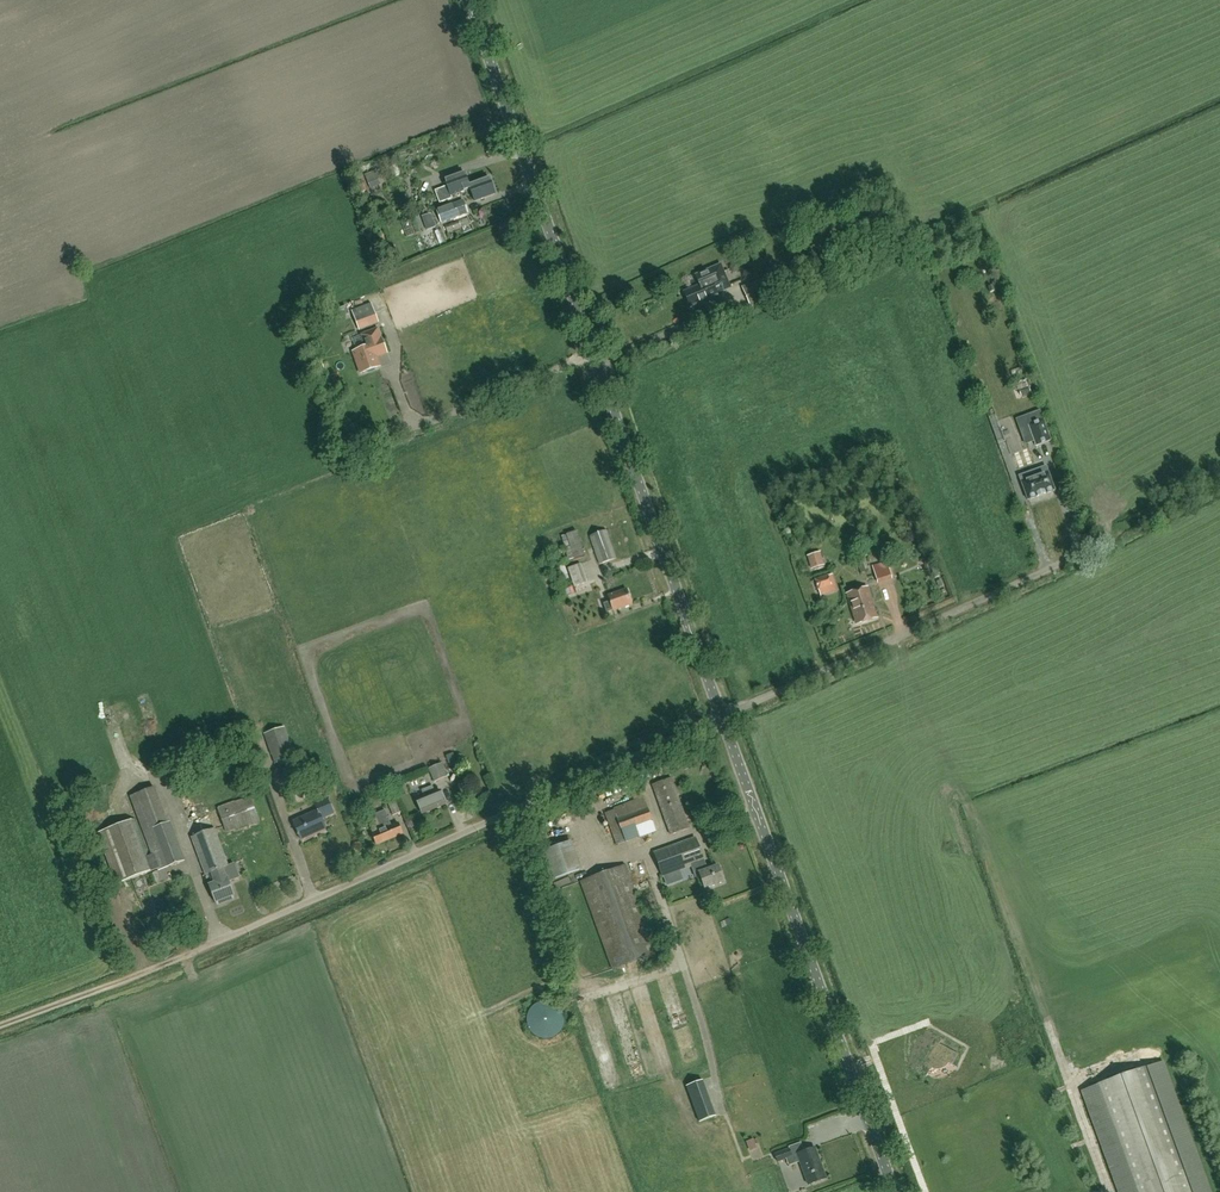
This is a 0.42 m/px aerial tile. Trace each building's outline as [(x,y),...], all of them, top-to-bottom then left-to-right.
[(398,178),(405,178),(403,166),(396,167),(398,178)] [(465,171),(445,178),(447,185),(435,190),(440,202),(452,198),(451,195),(471,188),(475,201),(495,194),(489,177),(469,184),(465,171)] [(441,223),(468,213),(464,201),(437,210),(441,223)] [(431,213),(426,215),(421,216),(427,230),(431,229),(436,227),(432,217),(431,213)] [(469,218),(459,222),(459,221),(445,226),(448,233),(471,224),(469,218)] [(973,218),(952,227),(956,235),(976,226),(973,218)] [(439,245),(447,242),(442,228),(434,231),(439,245)] [(718,295),(716,292),(730,286),(720,265),(695,276),(699,286),(684,292),(690,306),(718,295)] [(751,307),(790,290),(782,270),(742,287),(751,307)] [(363,329),(378,323),(371,303),(356,309),(358,315),(363,329)] [(358,350),(353,352),(360,373),(379,366),(377,359),(387,355),(382,342),(377,329),(361,335),(361,336),(365,346),(358,348),(358,350)] [(1028,425),(1036,446),(1050,441),(1043,420),(1028,425)] [(1012,441),(1017,440),(1013,427),(1008,429),(1012,441)] [(1019,476),(1028,500),(1055,490),(1046,467),(1019,476)] [(600,564),(616,558),(608,536),(609,536),(607,530),(590,536),(600,564)] [(561,537),(565,548),(564,548),(568,561),(585,555),(577,531),(566,534),(566,535),(561,537)] [(822,558),(809,562),(811,569),(814,568),(815,571),(822,568),(822,566),(824,565),(822,558)] [(873,566),(878,584),(892,579),(887,562),(873,566)] [(564,564),(557,566),(561,577),(568,575),(564,564)] [(574,586),(586,582),(580,564),(568,568),(574,586)] [(831,576),(816,580),(819,589),(834,584),(831,576)] [(867,588),(847,594),(857,624),(876,617),(867,588)] [(613,611),(632,604),(626,589),(608,595),(610,601),(603,603),(606,612),(613,610),(613,611)] [(274,763),(293,756),(284,727),(265,734),(274,763)] [(434,781),(446,776),(441,763),(429,768),(434,781)] [(671,835),(689,828),(671,778),(652,785),(671,835)] [(421,813),(445,803),(440,790),(435,792),(432,785),(421,790),(424,796),(416,799),(421,813)] [(226,831),(259,819),(251,796),(218,808),(226,831)] [(616,845),(655,831),(643,797),(613,808),(613,809),(604,812),(616,845)] [(315,803),(318,810),(293,821),(300,838),(300,836),(314,830),(315,832),(326,827),(321,818),(333,812),(327,798),(315,803)] [(392,815),(400,812),(395,801),(388,804),(392,815)] [(376,843),(402,833),(398,823),(390,826),(384,810),(375,814),(381,829),(372,833),(376,843)] [(131,820),(98,833),(117,883),(158,868),(158,870),(153,872),(156,882),(169,877),(165,867),(182,861),(167,821),(143,830),(152,854),(145,857),(131,820)] [(215,882),(208,885),(216,904),(218,903),(219,906),(228,902),(227,900),(235,897),(229,880),(239,877),(234,863),(228,865),(217,834),(215,828),(191,837),(198,855),(205,874),(211,872),(215,882)] [(695,838),(654,853),(662,876),(663,876),(667,887),(684,881),(680,870),(692,865),(696,876),(700,875),(705,889),(723,882),(717,866),(706,870),(703,871),(700,862),(703,861),(695,838)] [(551,880),(580,870),(569,841),(541,851),(551,880)] [(579,891),(583,889),(612,969),(657,952),(625,866),(580,882),(581,883),(577,884),(579,891)] [(569,905),(565,907),(555,910),(560,926),(574,921),(569,905)] [(531,1032),(532,1033),(535,1035),(539,1038),(543,1039),(546,1039),(550,1038),(552,1038),(556,1036),(558,1034),(561,1031),(562,1029),(563,1026),(564,1022),(564,1019),(564,1017),(564,1014),(562,1012),(561,1009),(559,1007),(557,1005),(552,1002),(550,1001),(547,1001),(545,1001),(541,1002),(540,1002),(536,1004),(534,1005),(532,1006),(530,1008),(529,1010),(528,1012),(527,1015),(527,1017),(527,1020),(527,1021),(527,1024),(528,1026),(529,1029),(531,1032)] [(921,1069),(928,1073),(929,1073),(930,1070),(932,1070),(933,1070),(935,1071),(936,1071),(938,1070),(940,1070),(941,1069),(942,1069),(944,1068),(945,1067),(946,1066),(947,1064),(948,1063),(953,1065),(957,1056),(939,1046),(938,1046),(934,1044),(921,1069)] [(1133,1191),(1195,1191),(1150,1066),(1095,1086),(1133,1191)] [(686,1086),(699,1122),(716,1116),(703,1080),(686,1086)] [(778,1161),(792,1156),(789,1148),(775,1154),(778,1161)] [(808,1185),(826,1178),(825,1178),(823,1178),(818,1164),(820,1163),(815,1148),(797,1154),(808,1185)]
